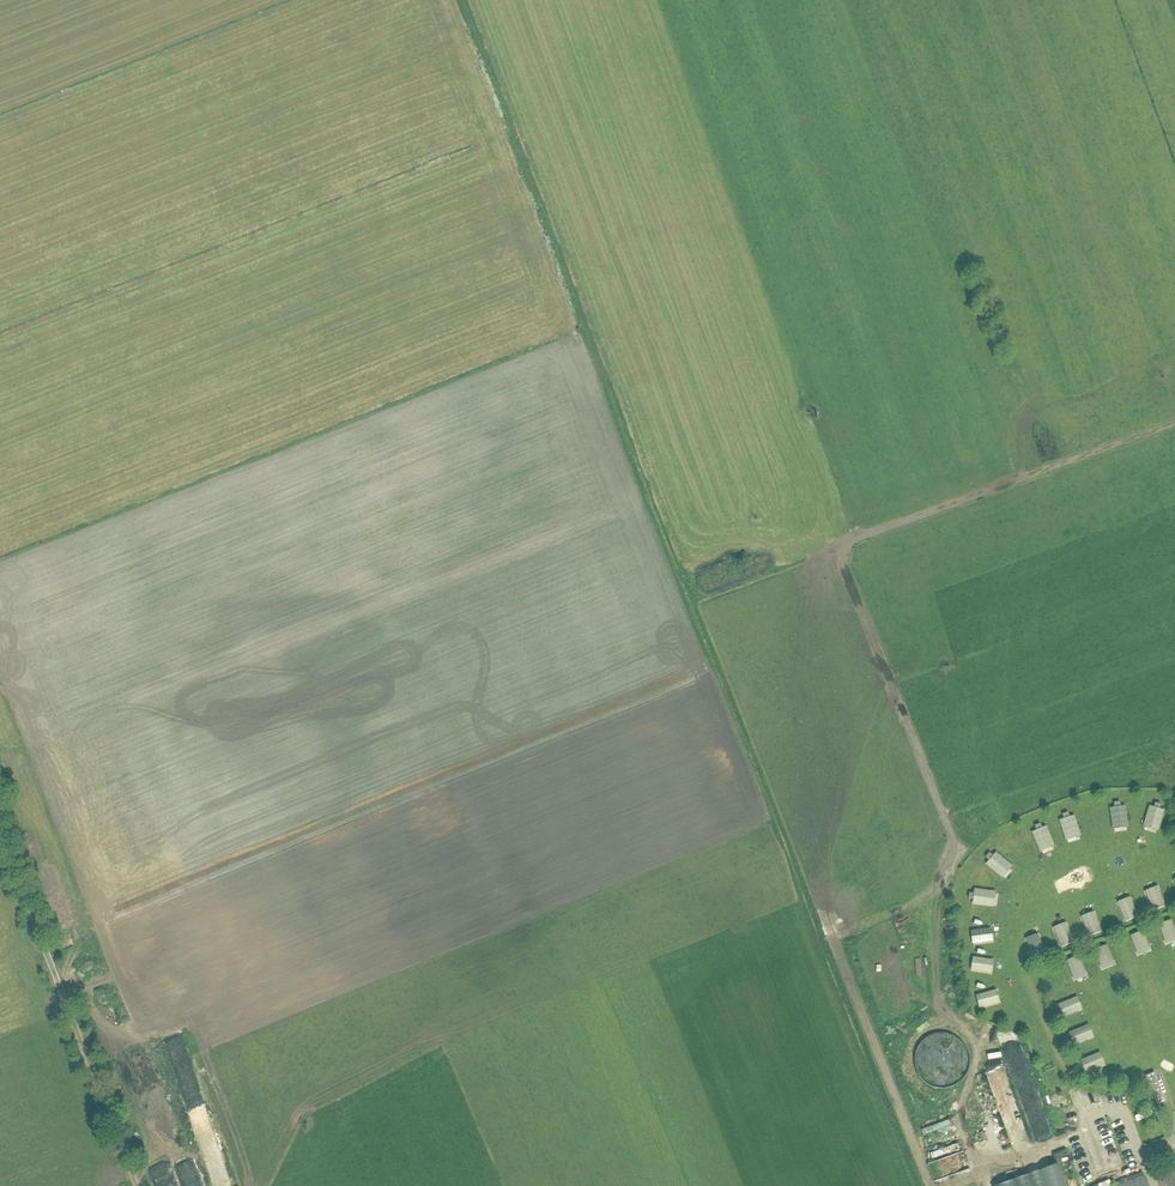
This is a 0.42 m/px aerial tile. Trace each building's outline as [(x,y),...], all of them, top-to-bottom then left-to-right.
[(1153,806),(1148,827),(1163,831),(1168,809),(1153,806)] [(1128,808),(1116,809),(1118,830),(1131,829),(1128,808)] [(1070,842),(1084,837),(1076,813),(1062,818),(1070,842)] [(1047,824),(1034,830),(1044,851),(1057,845),(1047,824)] [(987,860),(1005,876),(1015,865),(997,849),(987,860)] [(1149,891),(1158,914),(1169,910),(1160,887),(1149,891)] [(997,893),(975,891),(974,901),(996,903),(997,893)] [(1141,918),(1133,898),(1121,902),(1129,922),(1141,918)] [(1086,915),(1092,938),(1104,935),(1098,912),(1086,915)] [(1174,943),(1174,921),(1164,924),(1170,945),(1174,943)] [(1065,949),(1077,944),(1068,922),(1057,927),(1065,949)] [(994,941),(993,931),(973,932),(974,942),(994,941)] [(1143,959),(1155,953),(1145,931),(1134,936),(1143,959)] [(1029,937),(1036,956),(1047,951),(1040,933),(1029,937)] [(1105,972),(1117,970),(1112,946),(1100,948),(1105,972)] [(1076,982),(1088,979),(1083,956),(1072,959),(1076,982)] [(993,973),(993,961),(973,960),(972,973),(993,973)] [(980,1005),(1000,1001),(999,993),(979,997),(980,1005)] [(1082,1003),(1063,1008),(1065,1016),(1084,1012),(1082,1003)] [(1075,1037),(1092,1030),(1091,1027),(1074,1034),(1075,1037)] [(1075,1036),(1077,1044),(1096,1040),(1094,1032),(1075,1036)] [(1090,1073),(1107,1067),(1104,1058),(1087,1065),(1090,1073)] [(1146,1076),(1156,1103),(1165,1100),(1155,1072),(1146,1076)] [(923,1125),(926,1134),(953,1124),(950,1115),(923,1125)] [(1078,1126),(1065,1132),(1068,1138),(1081,1132),(1078,1126)] [(1124,1152),(1134,1149),(1131,1140),(1121,1143),(1124,1152)] [(927,1151),(937,1185),(973,1174),(967,1154),(965,1154),(961,1141),(927,1151)] [(1081,1168),(1087,1165),(1085,1160),(1090,1157),(1083,1143),(1072,1148),(1081,1168)] [(1160,1172),(1165,1185),(1174,1185),(1174,1167),(1160,1172)] [(997,1185),(1046,1185),(1040,1171),(997,1185)] [(1143,1177),(1119,1185),(1147,1185),(1143,1177)]
